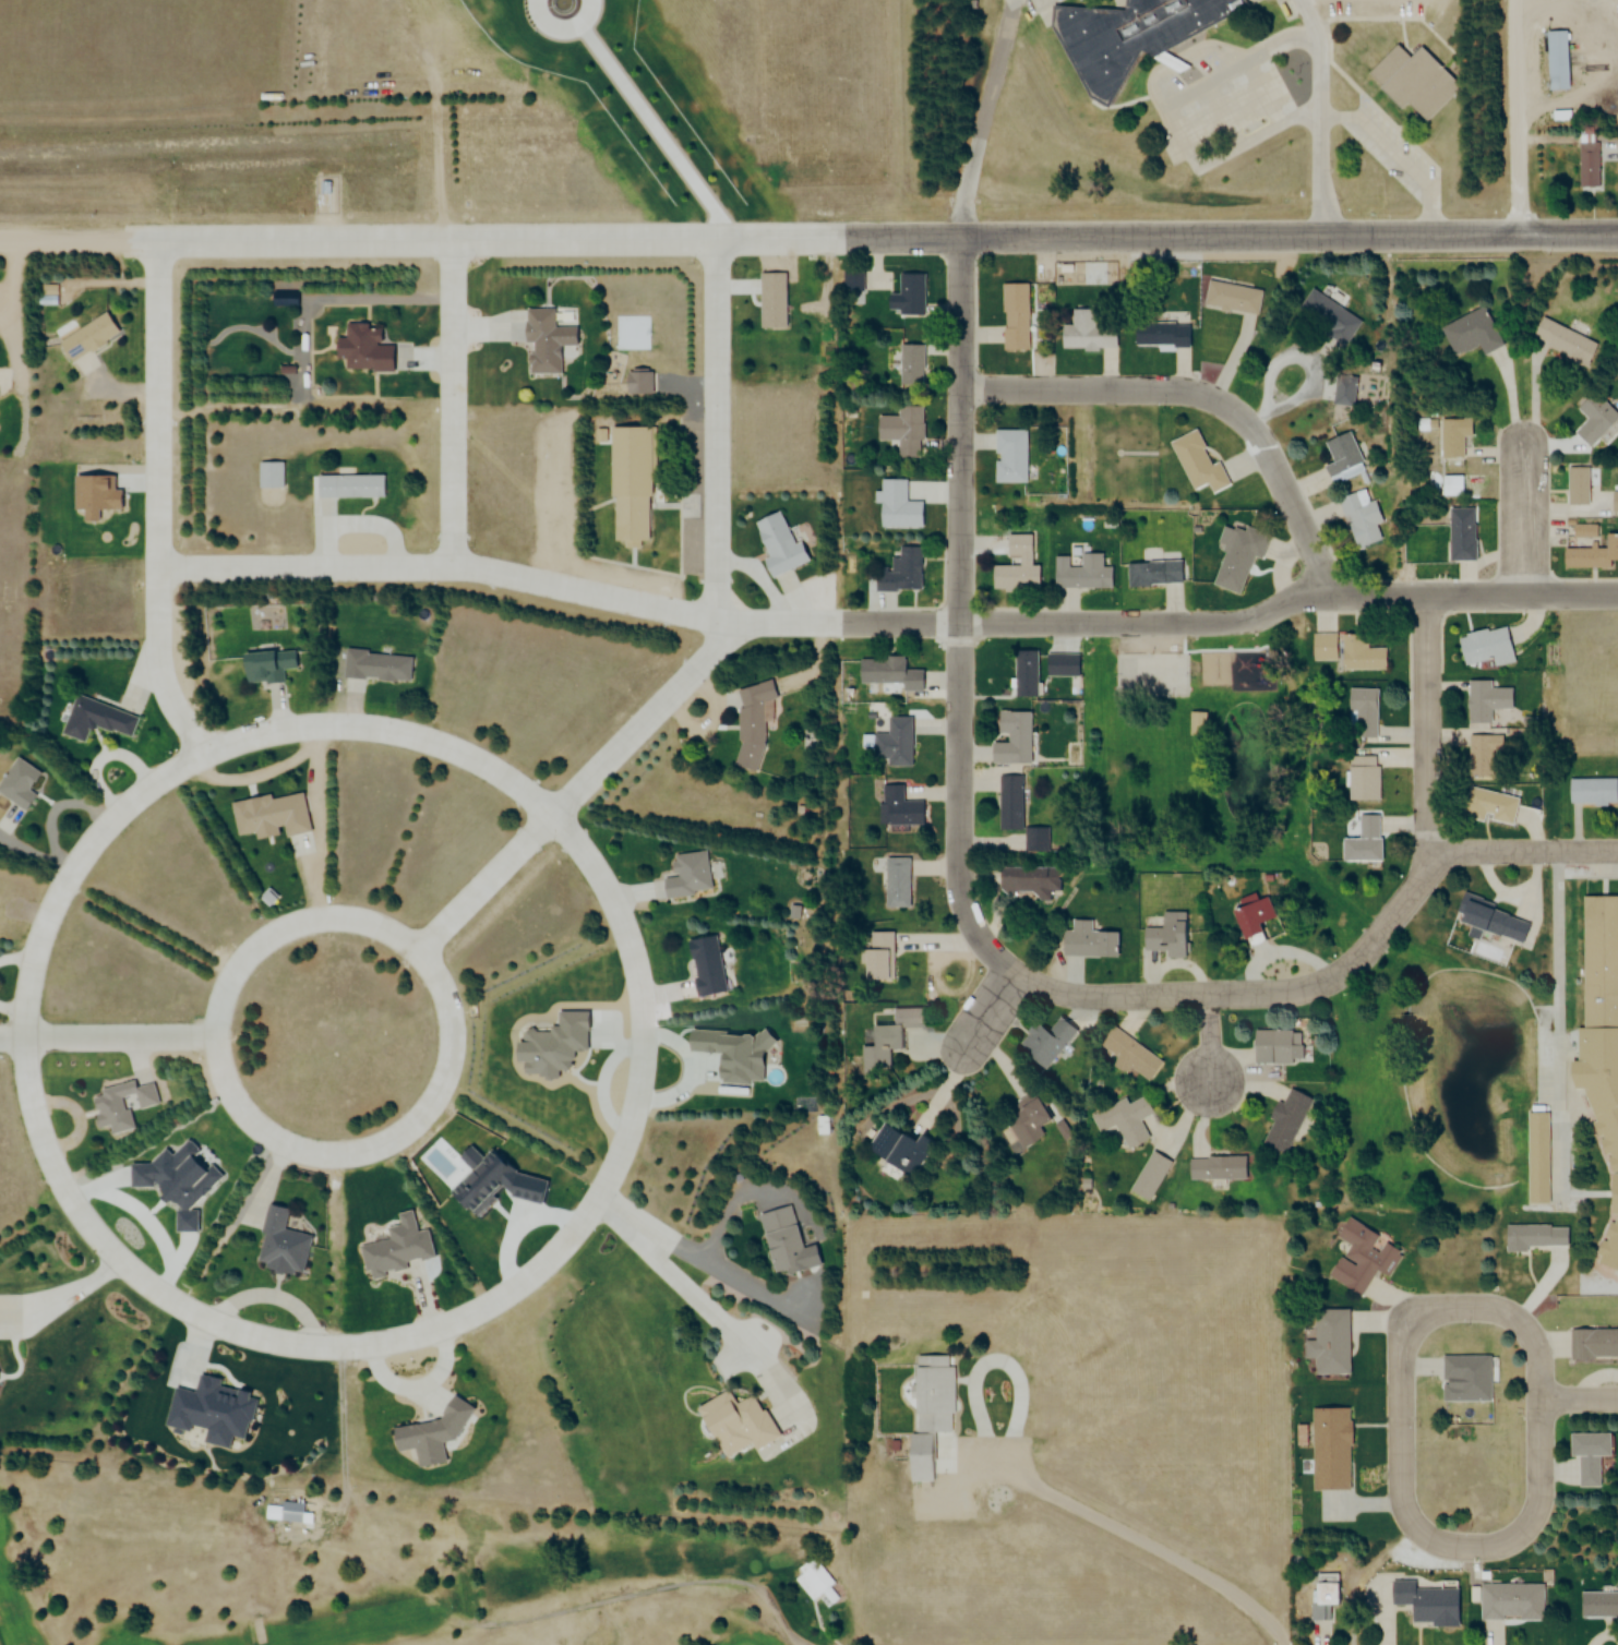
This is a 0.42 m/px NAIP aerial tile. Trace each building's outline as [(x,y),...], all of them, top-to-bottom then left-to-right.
[(1120,11),(1122,0),(1244,0),(1247,7),(1163,52),(1189,68),(1177,74),(1138,52),(1105,111),(1084,97),(1050,25),(1048,4),(1120,11)] [(1545,89),(1543,31),(1562,29),(1565,89),(1545,89)] [(1418,47),(1459,87),(1424,121),(1404,103),(1398,109),(1377,87),(1418,47)] [(1578,185),(1578,143),(1596,143),(1596,185),(1578,185)] [(318,197),(331,197),(331,182),(318,182),(318,197)] [(862,271),(843,271),(843,292),(862,292),(862,271)] [(759,328),(759,274),(787,274),(787,328),(759,328)] [(924,274),(898,274),(898,307),(924,307),(924,274)] [(1208,280),(1262,291),(1258,313),(1203,302),(1208,280)] [(1027,351),(1027,284),(1001,284),(1001,351),(1027,351)] [(1359,322),(1344,345),(1296,312),(1311,289),(1359,322)] [(1481,356),(1500,347),(1482,308),(1438,327),(1451,357),(1477,346),(1481,356)] [(56,344),(70,365),(118,333),(104,312),(56,344)] [(1114,350),(1114,323),(1091,323),(1091,314),(1072,314),(1072,326),(1060,326),(1060,350),(1114,350)] [(1529,342),(1586,366),(1595,343),(1539,319),(1529,342)] [(557,374),(557,347),(574,347),(574,327),(544,327),(544,321),(521,321),(521,343),(528,343),(529,375),(557,374)] [(1186,346),(1186,323),(1133,323),(1133,346),(1186,346)] [(343,370),(392,372),(393,346),(378,346),(378,325),(344,324),(343,338),(333,338),(332,359),(344,359),(343,370)] [(922,345),(898,345),(898,385),(922,385),(922,345)] [(623,395),(650,395),(650,370),(623,370),(623,395)] [(1592,391),(1574,408),(1586,420),(1573,433),(1587,448),(1617,417),(1592,391)] [(897,459),(921,459),(921,407),(897,407),(897,459)] [(1439,459),(1461,459),(1461,437),(1472,437),(1472,420),(1439,420),(1439,459)] [(608,428),(610,542),(624,542),(624,548),(641,548),(641,542),(651,542),(649,428),(608,428)] [(994,483),(1025,483),(1025,431),(994,431),(994,483)] [(1192,491),(1208,484),(1213,493),(1229,486),(1219,462),(1211,465),(1196,431),(1171,442),(1192,491)] [(1362,469),(1354,434),(1327,440),(1335,475),(1362,469)] [(259,463),(280,463),(281,488),(260,488),(259,463)] [(1567,511),(1587,511),(1587,468),(1567,468),(1567,511)] [(315,476),(383,475),(384,495),(316,496),(315,476)] [(1340,497),(1354,550),(1384,542),(1371,490),(1340,497)] [(1617,512),(1617,492),(1610,492),(1610,512),(1617,512)] [(1474,509),(1448,509),(1448,561),(1474,561),(1474,509)] [(768,579),(809,562),(800,540),(791,543),(778,512),(752,522),(767,561),(762,563),(768,579)] [(1572,537),(1585,537),(1585,525),(1572,525),(1572,537)] [(1034,535),(1006,535),(1006,566),(991,565),(991,589),(1040,590),(1041,565),(1033,565),(1034,535)] [(1266,545),(1241,538),(1239,545),(1227,542),(1214,587),(1241,594),(1252,556),(1262,559),(1266,545)] [(1617,569),(1617,545),(1563,545),(1563,569),(1617,569)] [(874,592),(920,591),(919,547),(898,548),(899,558),(892,558),(892,568),(873,568),(874,592)] [(1054,557),(1053,589),(1109,589),(1110,555),(1081,554),(1080,567),(1071,567),(1071,557),(1054,557)] [(1180,562),(1126,563),(1126,586),(1180,585),(1180,562)] [(1457,637),(1462,665),(1493,659),(1494,667),(1513,663),(1505,627),(1457,637)] [(1336,661),(1336,634),(1312,634),(1312,661),(1336,661)] [(1365,635),(1341,635),(1341,671),(1386,671),(1386,649),(1365,649),(1365,635)] [(341,679),(407,683),(409,655),(343,651),(341,679)] [(1035,651),(1014,651),(1014,698),(1035,698),(1035,651)] [(240,684),(282,683),(281,670),(293,670),(292,652),(239,654),(240,684)] [(1046,676),(1076,676),(1076,655),(1046,655),(1046,676)] [(921,691),(921,670),(906,670),(906,659),(858,658),(858,684),(901,685),(901,691),(921,691)] [(1467,682),(1467,724),(1491,723),(1491,710),(1511,710),(1511,689),(1491,689),(1491,682),(1467,682)] [(736,686),(737,770),(761,770),(761,702),(772,702),(772,686),(736,686)] [(1376,738),(1376,690),(1348,690),(1348,738),(1376,738)] [(136,717),(73,695),(59,736),(84,744),(90,725),(129,739),(136,717)] [(998,734),(1007,735),(1007,744),(991,744),(990,764),(1030,764),(1030,712),(998,712),(998,734)] [(1189,734),(1208,734),(1208,712),(1189,712),(1189,734)] [(872,734),(872,759),(886,759),(886,767),(910,767),(910,717),(886,717),(886,734),(872,734)] [(1468,776),(1498,776),(1498,736),(1468,736),(1468,776)] [(15,757),(0,780),(0,796),(25,812),(36,796),(28,790),(39,773),(15,757)] [(1346,802),(1378,802),(1378,757),(1346,757),(1346,802)] [(999,831),(1022,831),(1022,776),(999,776),(999,831)] [(1616,779),(1568,779),(1568,805),(1616,805),(1616,779)] [(925,825),(924,801),(902,802),(902,786),(880,786),(881,826),(925,825)] [(1512,827),(1518,798),(1467,788),(1461,817),(1512,827)] [(229,804),(235,837),(253,833),(254,841),(281,836),(281,838),(308,833),(301,794),(268,800),(267,797),(229,804)] [(1380,816),(1358,816),(1358,840),(1341,840),(1341,862),(1380,862),(1380,816)] [(1048,852),(1048,828),(1025,828),(1025,852),(1048,852)] [(672,856),(674,877),(660,879),(663,898),(710,892),(705,851),(672,856)] [(884,907),(908,907),(908,859),(884,859),(884,907)] [(1050,897),(1050,892),(1062,892),(1062,869),(998,868),(998,897),(1050,897)] [(280,896),(269,887),(258,901),(268,910),(280,896)] [(1528,920),(1463,894),(1452,920),(1469,926),(1465,935),(1480,941),(1484,931),(1518,944),(1528,920)] [(1272,918),(1265,898),(1254,902),(1252,896),(1245,898),(1247,904),(1230,910),(1241,944),(1258,939),(1253,925),(1272,918)] [(1617,1272),(1617,896),(1578,896),(1579,1060),(1592,1060),(1594,1264),(1617,1272)] [(1062,931),(1061,957),(1118,958),(1118,933),(1092,933),(1092,921),(1072,921),(1072,931),(1062,931)] [(1164,957),(1186,957),(1186,929),(1142,929),(1142,952),(1164,952),(1164,957)] [(861,950),(861,981),(892,981),(892,933),(868,933),(868,950),(861,950)] [(714,936),(685,941),(694,997),(724,993),(714,936)] [(869,1027),(869,1046),(860,1047),(860,1068),(887,1067),(887,1051),(904,1051),(904,1028),(924,1028),(924,1009),(892,1009),(892,1026),(869,1027)] [(1046,1032),(1033,1021),(1015,1044),(1044,1067),(1074,1029),(1057,1017),(1046,1032)] [(1115,1057),(1110,1065),(1125,1075),(1129,1069),(1147,1080),(1160,1059),(1110,1027),(1098,1046),(1115,1057)] [(1251,1044),(1251,1063),(1299,1062),(1298,1030),(1268,1030),(1268,1044),(1251,1044)] [(131,1129),(123,1096),(135,1093),(139,1108),(157,1104),(152,1083),(133,1088),(132,1080),(99,1088),(101,1096),(90,1098),(97,1128),(109,1126),(111,1134),(131,1129)] [(1259,1144),(1286,1154),(1309,1097),(1286,1087),(1280,1102),(1277,1101),(1259,1144)] [(1050,1120),(1033,1091),(1014,1102),(1019,1109),(1002,1119),(1019,1148),(1042,1135),(1038,1127),(1050,1120)] [(1144,1108),(1139,1098),(1108,1114),(1126,1149),(1149,1138),(1136,1111),(1144,1108)] [(1546,1112),(1525,1112),(1525,1203),(1546,1203),(1546,1112)] [(863,1153),(910,1176),(928,1141),(914,1134),(911,1139),(879,1123),(863,1153)] [(1188,1157),(1188,1179),(1245,1179),(1245,1157),(1188,1157)] [(311,1236),(284,1230),(288,1210),(269,1205),(255,1266),(302,1276),(311,1236)] [(1327,1278),(1361,1297),(1376,1271),(1388,1279),(1404,1252),(1346,1218),(1335,1238),(1347,1245),(1327,1278)] [(360,1247),(367,1279),(405,1270),(404,1263),(420,1259),(412,1222),(386,1228),(389,1240),(360,1247)] [(759,1235),(770,1273),(802,1263),(791,1226),(759,1235)] [(1527,1253),(1527,1247),(1567,1247),(1567,1226),(1504,1226),(1504,1253),(1527,1253)] [(1348,1310),(1314,1310),(1314,1341),(1303,1341),(1303,1359),(1314,1359),(1314,1376),(1348,1376),(1348,1310)] [(1570,1330),(1570,1361),(1617,1361),(1617,1330),(1570,1330)] [(904,1482),(928,1482),(927,1432),(951,1432),(950,1366),(946,1366),(946,1356),(910,1356),(911,1434),(904,1434),(904,1482)] [(1442,1356),(1442,1402),(1490,1402),(1490,1356),(1442,1356)] [(774,1440),(754,1395),(733,1404),(727,1392),(693,1407),(720,1465),(774,1440)] [(1313,1487),(1313,1408),(1349,1408),(1349,1487),(1313,1487)] [(1579,1457),(1579,1488),(1599,1488),(1599,1457),(1609,1457),(1609,1434),(1568,1434),(1568,1457),(1579,1457)] [(281,1523),(306,1523),(306,1503),(281,1503),(281,1523)] [(811,1602),(822,1594),(830,1605),(841,1596),(814,1561),(792,1578),(811,1602)] [(1330,1605),(1340,1605),(1340,1575),(1311,1574),(1311,1618),(1330,1619),(1330,1605)] [(1415,1589),(1415,1581),(1390,1581),(1390,1605),(1410,1605),(1410,1624),(1456,1625),(1456,1589),(1415,1589)] [(1481,1584),(1544,1584),(1544,1620),(1481,1620),(1481,1584)] [(1582,1592),(1617,1592),(1617,1617),(1582,1617),(1582,1592)]
